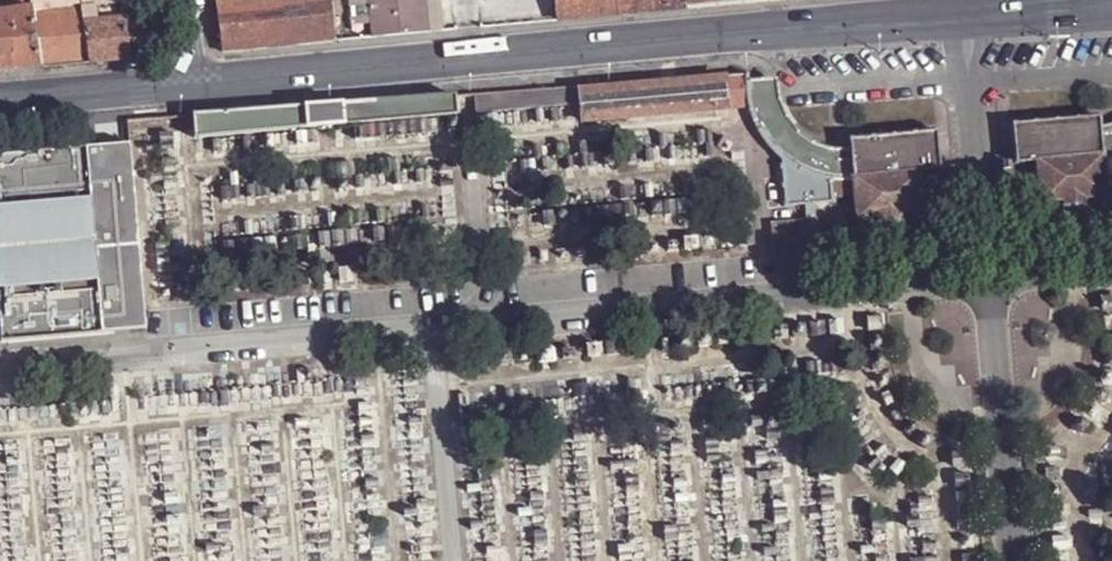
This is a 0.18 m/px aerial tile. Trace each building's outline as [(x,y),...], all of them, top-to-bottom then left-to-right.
[(5,11),(27,8),(26,0),(3,0),(5,11)] [(63,11),(79,10),(79,6),(78,0),(61,0),(63,11)] [(217,6),(224,53),(239,52),(276,48),(313,45),(335,43),(331,0),(295,0),(217,6)] [(372,40),(406,36),(441,33),(438,0),(368,0),(372,40)] [(559,22),(587,20),(618,16),(616,0),(557,0),(559,22)] [(618,16),(639,14),(686,10),(685,0),(616,0),(618,16)] [(79,10),(81,23),(98,21),(96,4),(91,5),(79,6),(79,10)] [(151,43),(146,4),(133,5),(117,8),(119,18),(98,21),(81,23),(88,65),(118,62),(141,60),(151,43)] [(37,69),(28,15),(27,8),(5,11),(0,12),(0,72),(13,71),(37,69)] [(28,15),(37,69),(64,67),(88,65),(81,23),(79,10),(63,11),(42,13),(28,15)] [(580,105),(582,122),(746,109),(745,85),(744,75),(476,95),(477,112),(580,105)] [(778,103),(775,83),(745,85),(746,109),(751,120),(765,143),(780,159),(800,170),(820,178),(832,180),(852,180),(849,153),(831,153),(815,148),(798,136),(787,122),(778,103)] [(198,117),(200,140),(464,121),(461,96),(198,117)] [(1016,168),(1037,149),(1104,143),(1111,142),(1111,108),(1109,109),(1110,102),(1009,107),(1016,168)] [(937,134),(848,143),(849,153),(852,180),(922,176),(941,172),(937,134)] [(0,165),(0,285),(2,306),(6,350),(149,337),(133,153),(0,165)] [(1105,157),(1039,163),(1042,203),(1066,202),(1068,211),(1085,210),(1085,202),(1108,198),(1105,157)] [(800,170),(780,159),(782,167),(780,168),(784,210),(804,208),(806,223),(771,226),(776,280),(821,276),(816,222),(815,207),(835,205),(832,180),(820,178),(800,170)] [(922,176),(852,180),(855,225),(877,223),(879,232),(903,229),(901,221),(924,218),(922,176)]
